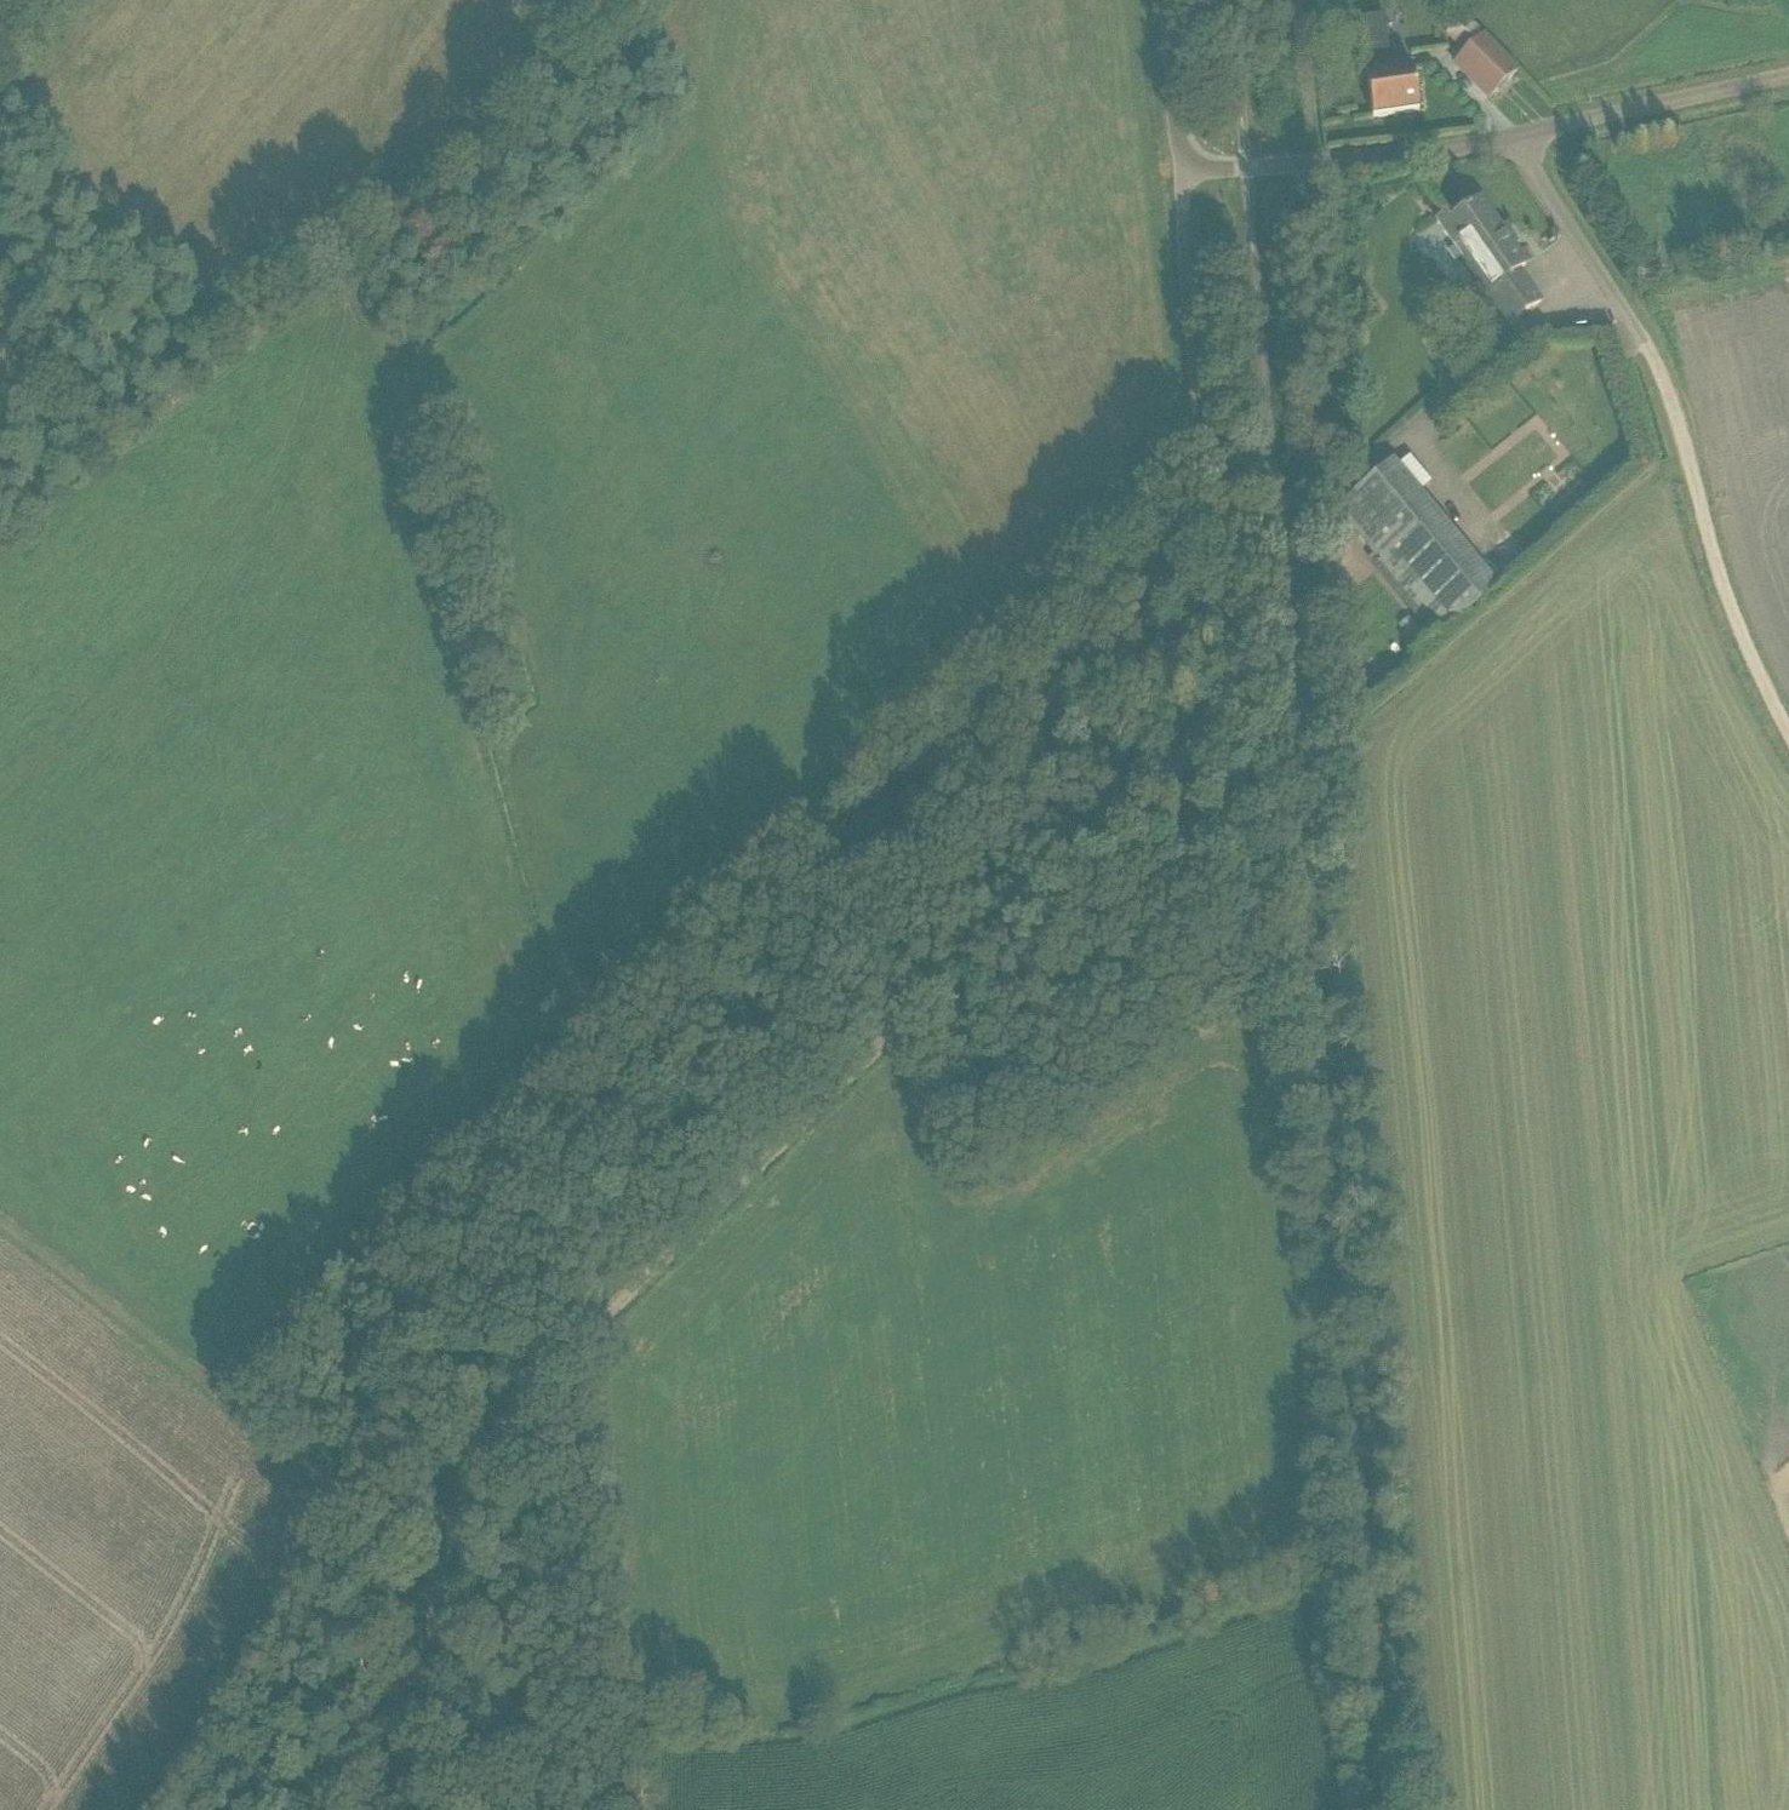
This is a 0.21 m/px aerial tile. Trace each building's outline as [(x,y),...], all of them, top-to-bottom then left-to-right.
[(1392,73),(1382,15),(1358,18),(1372,118),(1419,111),(1413,69),(1392,73)] [(1483,37),(1464,17),(1445,35),(1465,55),(1483,37)] [(1517,71),(1483,37),(1465,55),(1455,64),(1488,99),(1517,71)] [(1436,220),(1453,245),(1508,324),(1540,302),(1518,270),(1525,265),(1512,246),(1510,247),(1499,231),(1501,230),(1481,200),(1469,208),(1469,207),(1464,210),(1465,211),(1459,215),(1454,208),(1436,220)] [(1393,461),(1335,509),(1439,636),(1498,587),(1393,461)] [(1393,613),(1379,619),(1386,636),(1400,630),(1393,613)]
